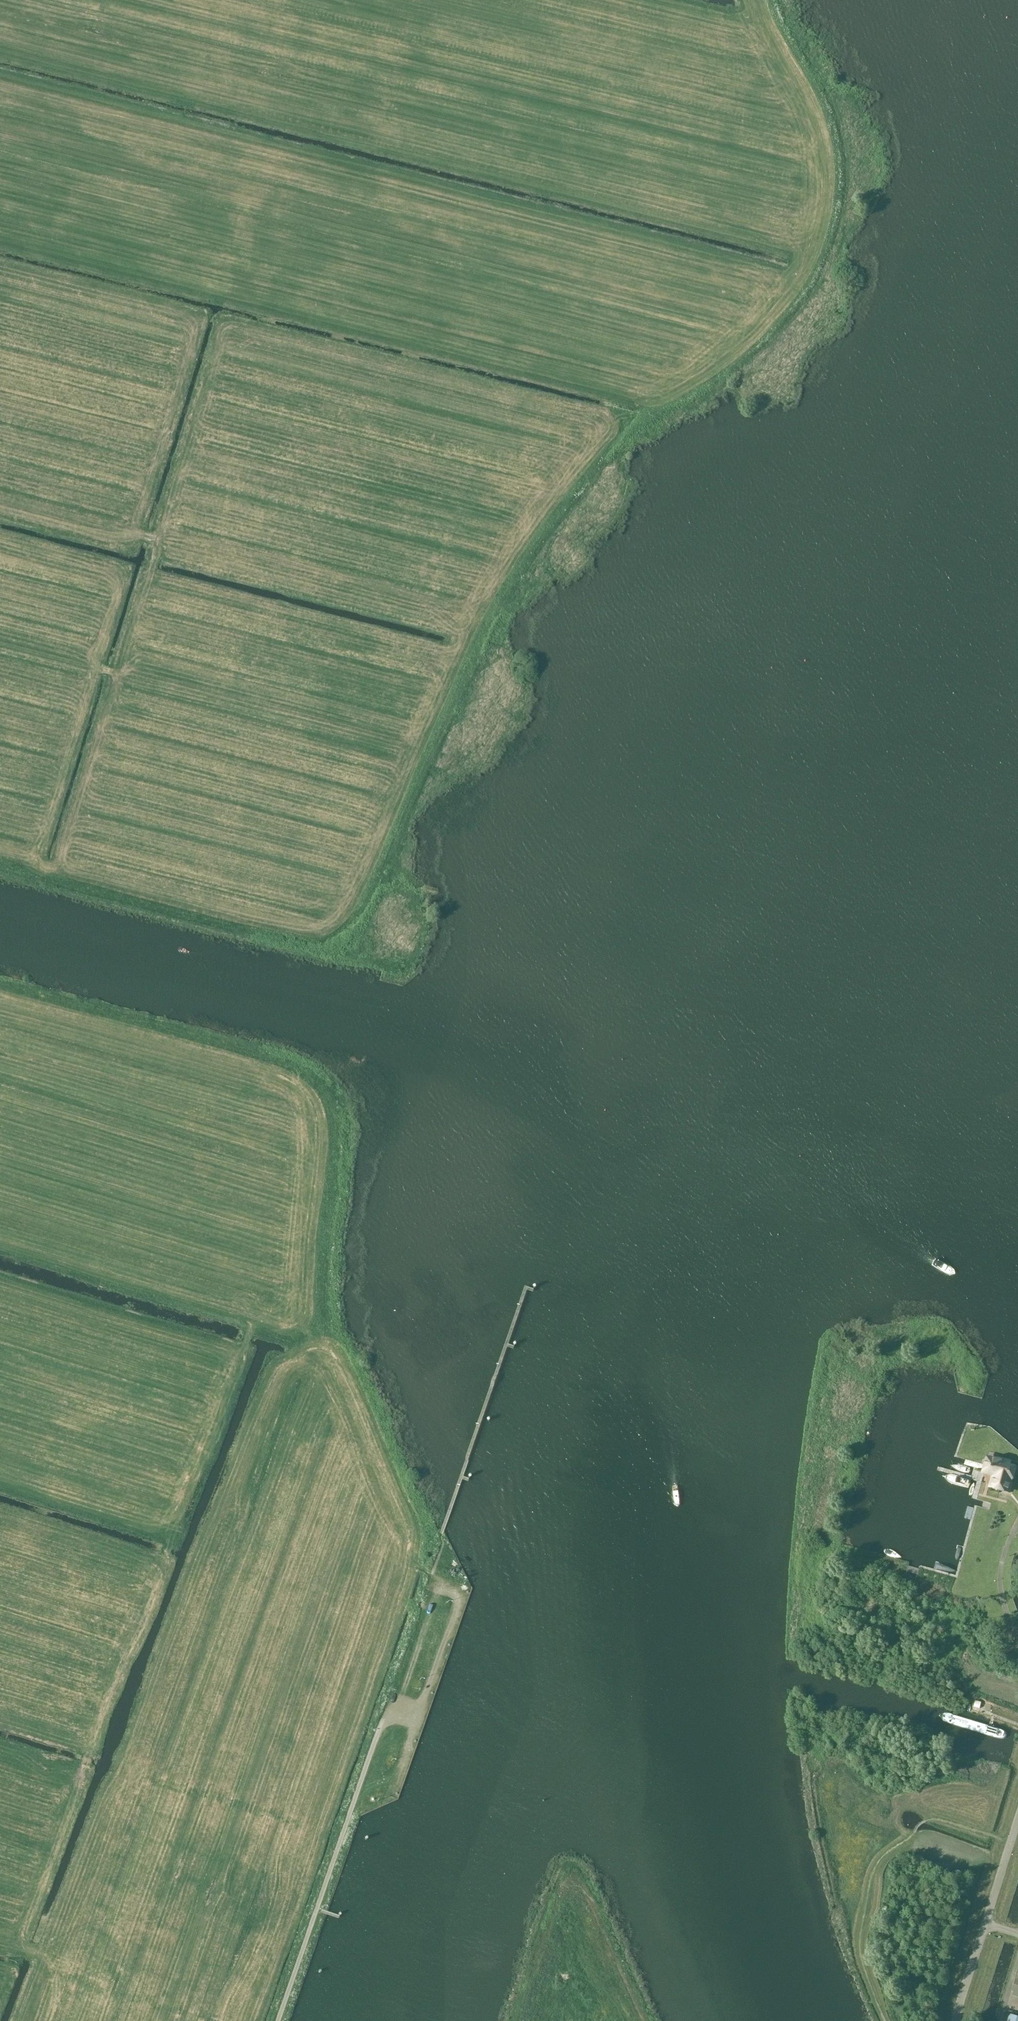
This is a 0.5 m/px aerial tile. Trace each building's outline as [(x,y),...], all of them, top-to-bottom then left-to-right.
[(997,1461),(988,1459),(984,1472),(994,1475),(990,1487),(1008,1492),(1012,1477),(1014,1469),(1009,1468),(1010,1463),(998,1460),(997,1461)]
